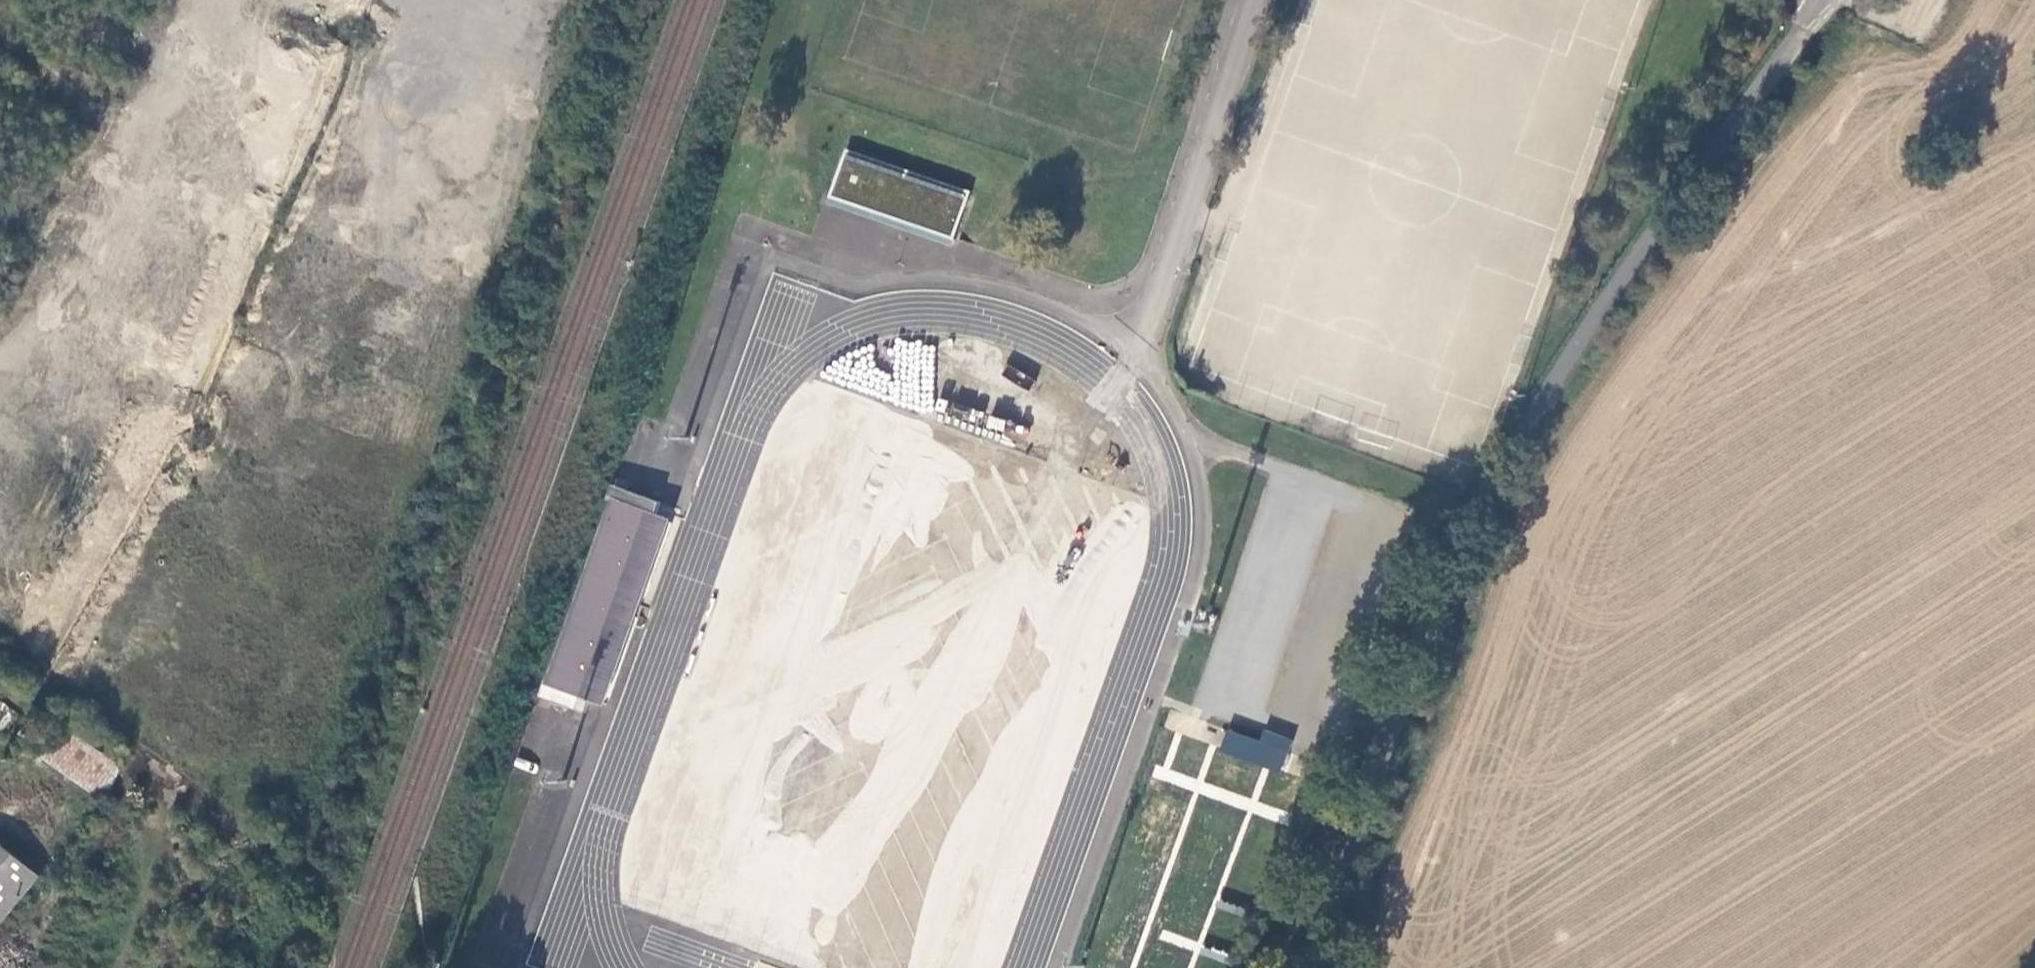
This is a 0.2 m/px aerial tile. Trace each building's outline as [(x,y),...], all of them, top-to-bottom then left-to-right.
[(934,233),(957,241),(974,192),(849,150),(832,198),(934,233)] [(543,698),(585,712),(589,699),(607,705),(672,524),(655,518),(660,501),(618,487),(543,698)] [(15,718),(18,715),(1,704),(0,705),(0,708),(15,718)] [(3,736),(15,718),(0,708),(0,734),(3,736)] [(61,721),(47,741),(113,787),(122,765),(61,721)] [(1263,728),(1259,739),(1227,728),(1219,750),(1280,772),(1291,738),(1263,728)] [(16,746),(21,749),(25,743),(20,740),(16,746)] [(38,754),(106,803),(113,787),(47,741),(38,754)] [(0,845),(0,924),(4,920),(14,929),(17,925),(45,892),(35,883),(40,877),(0,845)]
